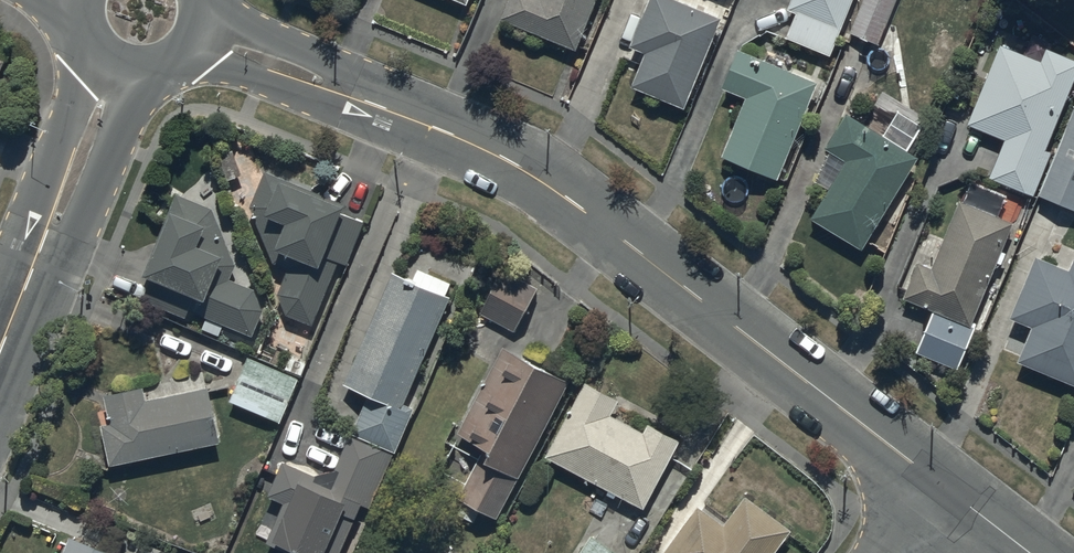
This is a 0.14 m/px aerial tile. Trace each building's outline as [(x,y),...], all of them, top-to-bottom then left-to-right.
[(502,19),(575,50),(598,0),(510,0),(502,19)] [(630,88),(685,110),(721,21),(668,0),(648,0),(629,48),(644,54),(630,88)] [(787,9),(796,12),(786,37),(830,55),(851,0),(790,0),(787,9)] [(879,46),(898,0),(862,0),(849,34),(879,46)] [(966,124),(1005,140),(989,178),(1033,196),(1051,154),(1045,152),(1073,81),(1073,60),(1045,48),(1039,62),(999,46),(966,124)] [(816,83),(737,52),(722,90),(745,99),(721,159),(777,181),(816,83)] [(1038,196),(1073,211),(1073,108),(1038,196)] [(825,150),(834,156),(818,181),(830,189),(811,220),(861,251),(920,158),(848,113),(825,150)] [(311,326),(336,263),(345,266),(364,222),(338,211),(342,204),(263,171),(249,206),(270,261),(288,268),(277,293),(286,316),(311,326)] [(187,312),(250,337),(261,311),(252,291),(227,281),(233,266),(210,209),(174,194),(140,277),(148,281),(139,301),(184,320),(187,312)] [(1011,220),(959,200),(934,266),(918,260),(904,297),(933,308),(916,353),(958,369),(974,326),(971,326),(1011,220)] [(1072,260),(1068,271),(1034,258),(1009,320),(1030,329),(1016,364),(1073,387),(1073,261),(1072,260)] [(536,286),(497,268),(477,314),(515,331),(536,286)] [(412,412),(404,408),(450,299),(445,297),(451,284),(417,270),(412,283),(391,274),(344,387),(365,396),(349,435),(393,453),(395,454),(412,412)] [(483,449),(455,501),(462,505),(456,516),(474,526),(480,514),(495,522),(567,383),(500,348),(455,435),(483,449)] [(248,359),(229,402),(279,424),(298,380),(248,359)] [(545,458),(643,510),(679,443),(648,426),(643,435),(610,417),(618,402),(585,384),(545,458)] [(101,427),(110,466),(219,443),(207,388),(145,401),(142,388),(104,396),(110,425),(101,427)] [(349,435),(334,470),(314,476),(282,463),(267,498),(283,505),(267,543),(291,552),(339,552),(360,504),(370,508),(393,453),(349,435)] [(789,532),(745,500),(724,529),(697,510),(666,552),(774,552),(789,532)] [(119,552),(69,532),(60,552),(119,552)] [(581,552),(615,552),(591,537),(581,552)]
